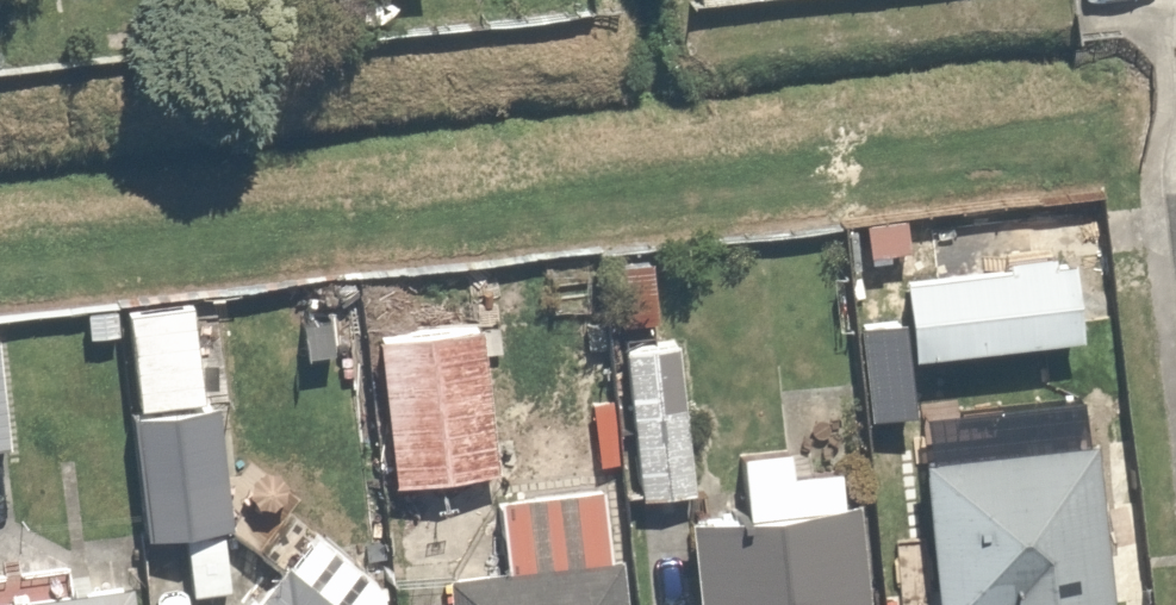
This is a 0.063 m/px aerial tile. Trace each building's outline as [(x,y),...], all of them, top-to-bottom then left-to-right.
[(995,248),(906,255),(912,344),(1001,337),(995,248)] [(634,291),(592,290),(592,353),(634,353),(634,291)] [(101,340),(107,437),(175,433),(169,337),(101,340)] [(466,358),(365,357),(363,507),(464,508),(466,358)] [(677,372),(597,372),(596,524),(676,525),(677,372)] [(183,445),(105,445),(116,561),(188,554),(183,445)] [(1061,479),(875,513),(892,604),(1084,604),(1061,479)] [(579,529),(480,527),(479,590),(577,592),(579,529)] [(688,604),(832,604),(829,538),(685,546),(688,604)]
